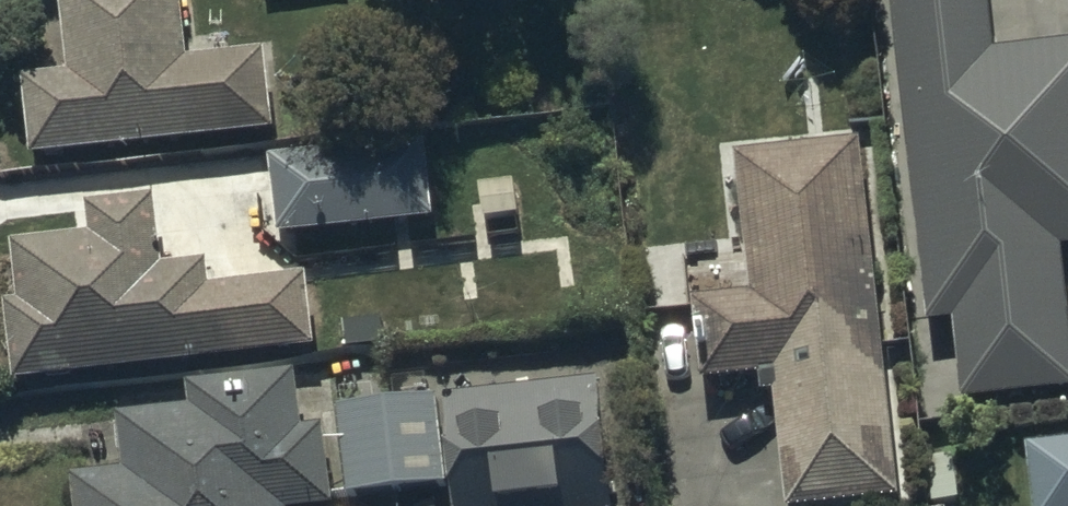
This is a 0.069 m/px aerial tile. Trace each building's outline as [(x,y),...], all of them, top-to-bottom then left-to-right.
[(35,157),(278,130),(269,52),(191,61),(184,0),(61,0),(70,74),(26,78),(35,157)] [(1067,386),(1067,282),(1064,248),(1067,247),(1067,42),(998,50),(992,0),(896,0),(932,320),(956,318),(965,397),(1067,386)] [(274,158),(283,234),(437,216),(428,141),(274,158)] [(902,497),(862,142),(740,156),(755,291),(697,297),(706,381),(764,375),(766,393),(776,392),(789,505),(823,505),(902,497)] [(7,301),(16,382),(319,349),(311,276),(214,287),(211,260),(167,265),(159,196),(88,203),(91,235),(16,244),(22,299),(7,301)] [(79,505),(336,505),(327,425),(304,428),(298,373),(193,384),(196,407),(121,415),(127,470),(75,476),(79,505)] [(448,400),(460,505),(615,505),(601,382),(448,400)] [(339,407),(349,496),(447,485),(438,396),(339,407)] [(1031,446),(1038,505),(1067,505),(1067,442),(1031,446)]
